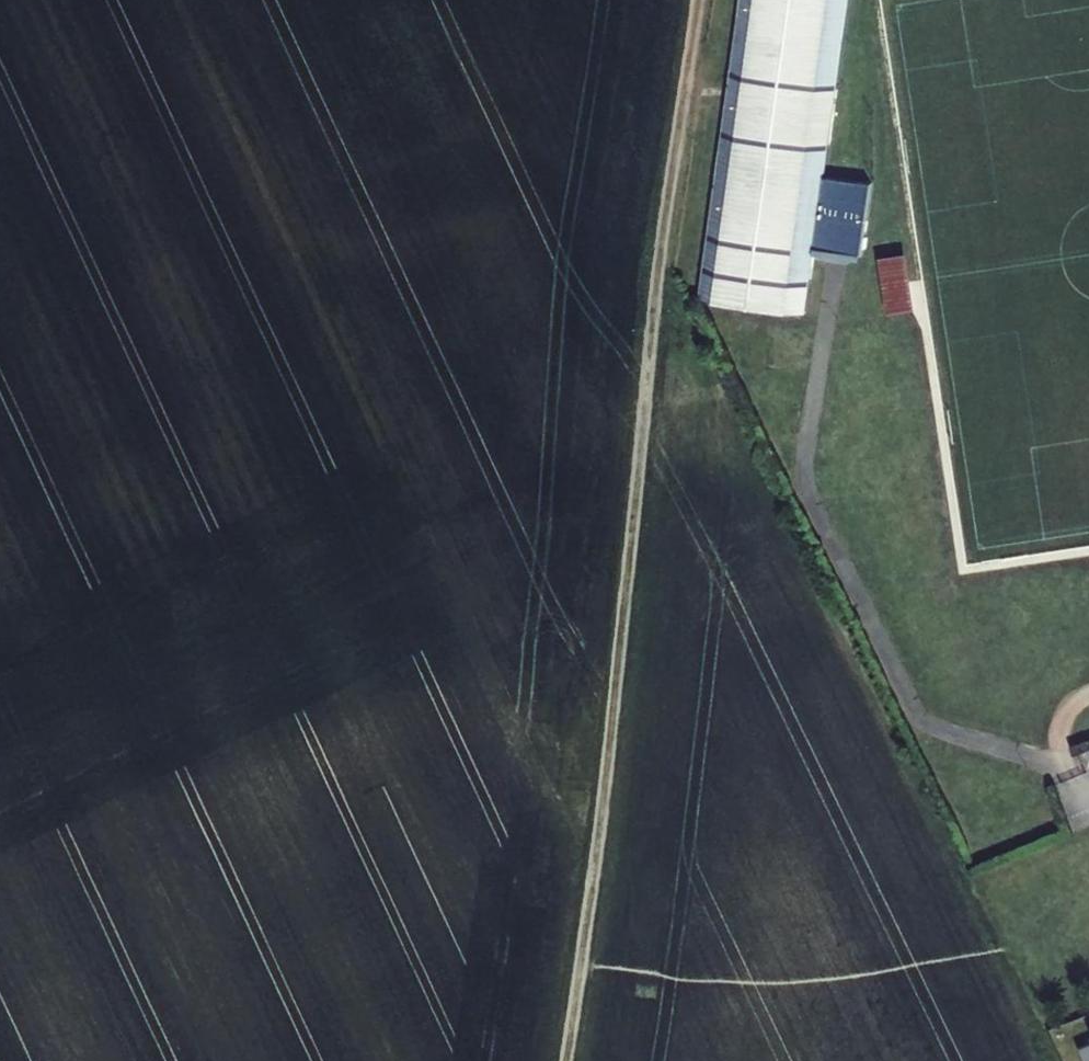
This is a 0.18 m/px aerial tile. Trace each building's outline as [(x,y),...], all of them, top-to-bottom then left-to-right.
[(691,298),(798,314),(845,0),(736,0),(691,298)] [(904,259),(876,262),(884,317),(911,313),(904,259)]
